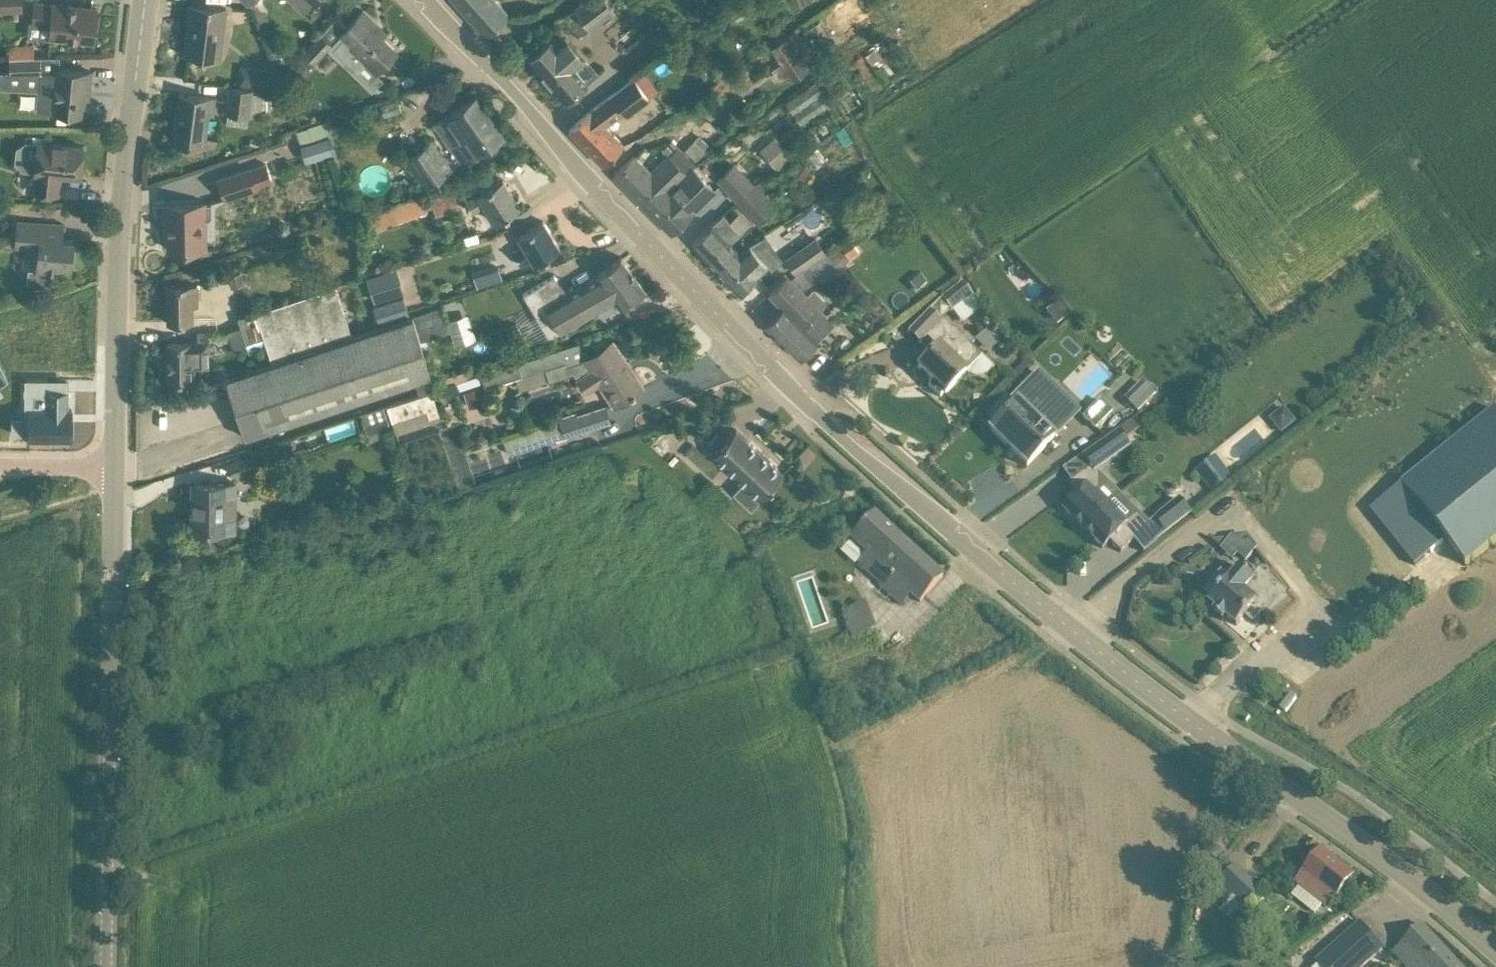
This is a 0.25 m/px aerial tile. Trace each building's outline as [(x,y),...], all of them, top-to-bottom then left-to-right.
[(301,9),(309,0),(291,0),(301,9)] [(485,33),(509,12),(499,0),(456,0),(485,33)] [(564,15),(580,36),(615,9),(608,0),(584,0),(564,15)] [(34,1),(33,19),(51,21),(49,35),(56,36),(57,39),(66,39),(68,37),(93,39),(97,6),(53,2),(53,3),(34,1)] [(188,19),(193,19),(189,52),(220,56),(226,7),(190,2),(188,19)] [(342,30),(356,42),(351,47),(376,70),(397,48),(373,26),(377,22),(363,8),(342,30)] [(789,34),(771,47),(781,63),(773,68),(781,80),(789,74),(792,79),(803,71),(810,66),(802,55),(811,49),(797,29),(789,34)] [(330,41),(321,32),(304,51),(313,59),(330,41)] [(551,38),(529,56),(565,99),(586,81),(574,66),(584,57),(565,35),(555,44),(551,38)] [(11,45),(11,54),(36,53),(36,44),(11,45)] [(9,55),(9,71),(41,70),(40,54),(9,55)] [(279,55),(273,59),(277,65),(283,61),(279,55)] [(39,89),(37,108),(54,109),(54,110),(63,110),(83,112),(85,88),(89,89),(90,69),(71,67),(57,66),(55,90),(39,89)] [(257,73),(255,84),(271,86),(272,69),(263,68),(257,73)] [(652,92),(659,86),(644,69),(637,74),(652,92)] [(590,107),(569,128),(602,163),(623,143),(606,124),(624,111),(625,113),(649,95),(634,75),(591,108),(590,107)] [(814,80),(785,101),(800,122),(829,101),(814,80)] [(232,85),(227,123),(247,126),(248,114),(269,116),(273,94),(265,93),(265,90),(232,85)] [(173,139),(204,143),(208,111),(213,112),(215,96),(179,92),(173,139)] [(450,112),(434,122),(461,161),(477,150),(478,152),(504,134),(476,93),(450,111),(450,112)] [(330,121),(298,130),(303,146),(316,142),(320,155),(338,149),(330,121)] [(808,148),(820,139),(814,130),(801,140),(808,148)] [(700,134),(695,139),(704,147),(709,142),(700,134)] [(773,134),(759,147),(777,167),(791,154),(773,134)] [(404,158),(416,175),(424,187),(452,168),(432,138),(404,158)] [(34,190),(58,192),(60,173),(80,174),(83,145),(38,140),(35,170),(36,170),(34,190)] [(613,174),(639,200),(677,162),(687,172),(693,165),(695,163),(678,146),(669,154),(668,153),(651,170),(634,153),(613,174)] [(800,159),(794,173),(807,178),(813,165),(800,159)] [(250,164),(218,175),(220,179),(226,198),(258,187),(257,184),(273,179),(269,166),(267,160),(251,166),(250,164)] [(687,172),(677,162),(639,200),(671,232),(695,208),(716,188),(693,165),(687,172)] [(735,164),(719,179),(759,222),(768,214),(773,219),(786,208),(783,204),(785,202),(778,195),(775,198),(767,189),(759,180),(754,185),(735,164)] [(466,199),(472,210),(484,203),(495,220),(520,205),(503,177),(477,192),(478,192),(466,199)] [(453,185),(429,193),(436,213),(459,205),(453,185)] [(423,194),(408,200),(413,214),(428,209),(423,194)] [(211,202),(165,202),(166,225),(169,224),(170,248),(200,247),(200,219),(205,219),(205,218),(208,218),(211,214),(211,202)] [(391,206),(374,212),(380,227),(396,221),(391,206)] [(723,212),(692,241),(716,267),(736,248),(730,242),(751,223),(740,211),(730,220),(723,212)] [(17,219),(15,243),(39,246),(36,266),(29,265),(28,280),(53,282),(54,271),(57,271),(58,268),(71,269),(74,239),(62,238),(64,223),(42,221),(22,219),(17,219)] [(513,250),(521,263),(532,257),(535,261),(560,246),(543,219),(518,234),(524,243),(513,250)] [(736,248),(716,267),(738,291),(753,278),(768,264),(772,269),(783,258),(762,235),(749,242),(739,251),(736,248)] [(786,257),(795,271),(825,251),(816,237),(786,257)] [(806,297),(798,290),(856,251),(851,238),(791,278),(787,274),(784,277),(769,291),(783,305),(765,321),(800,357),(801,356),(800,356),(818,338),(802,325),(825,301),(812,290),(806,297)] [(596,274),(578,284),(586,298),(579,301),(587,314),(593,311),(593,312),(615,298),(621,306),(646,287),(621,255),(596,273),(596,274)] [(479,285),(504,275),(497,258),(472,267),(479,285)] [(231,287),(245,283),(241,271),(228,275),(231,287)] [(917,293),(928,284),(918,272),(907,281),(917,293)] [(586,298),(578,284),(566,291),(555,273),(523,292),(550,337),(587,314),(579,301),(586,298)] [(399,278),(370,287),(374,300),(403,290),(399,278)] [(167,283),(168,321),(193,320),(193,304),(198,304),(197,283),(167,283)] [(272,360),(225,376),(245,436),(415,379),(420,392),(436,387),(420,337),(412,314),(351,334),(335,283),(255,310),(258,319),(263,335),(272,360)] [(963,284),(945,299),(953,310),(972,296),(963,284)] [(403,295),(374,305),(379,321),(408,311),(408,310),(403,295)] [(1069,317),(1059,303),(1046,313),(1057,327),(1069,317)] [(441,304),(412,314),(420,337),(449,327),(441,304)] [(241,325),(230,329),(236,345),(263,335),(258,319),(255,310),(238,316),(241,325)] [(474,331),(468,312),(448,319),(454,338),(474,331)] [(938,348),(918,369),(932,383),(929,386),(941,398),(944,394),(945,395),(965,373),(968,376),(974,378),(981,378),(988,375),(994,368),(971,346),(974,342),(967,335),(964,339),(943,319),(926,337),(938,348)] [(989,353),(1001,343),(989,328),(976,338),(989,353)] [(613,339),(584,358),(589,366),(576,375),(586,389),(599,380),(614,403),(626,396),(631,392),(632,393),(635,391),(635,390),(643,385),(613,339)] [(208,340),(168,341),(168,378),(194,378),(193,362),(208,362),(208,340)] [(521,374),(583,353),(579,341),(562,347),(555,349),(517,361),(481,373),(485,386),(521,374)] [(563,360),(545,366),(550,378),(568,372),(564,359),(563,360)] [(480,381),(477,373),(470,375),(454,381),(457,388),(480,381)] [(1015,404),(990,431),(1027,467),(1054,439),(1053,438),(1078,412),(1038,374),(1012,401),(1015,404)] [(26,377),(26,378),(26,389),(47,389),(47,377),(26,377)] [(1137,412),(1156,394),(1142,380),(1124,397),(1137,412)] [(483,384),(465,390),(470,405),(488,399),(483,384)] [(388,398),(391,418),(401,416),(403,427),(440,421),(435,391),(388,398)] [(9,418),(9,433),(24,434),(24,437),(46,438),(46,442),(62,442),(63,438),(66,438),(67,411),(62,411),(63,393),(43,393),(42,393),(42,396),(42,410),(40,410),(40,411),(25,411),(25,419),(9,418)] [(1099,401),(1083,418),(1094,429),(1111,412),(1099,401)] [(561,418),(566,433),(609,419),(605,405),(576,414),(575,412),(561,417),(561,418)] [(384,406),(362,413),(368,432),(370,439),(383,434),(381,428),(390,425),(384,406)] [(1282,434),(1297,422),(1285,407),(1270,420),(1282,434)] [(1448,540),(1467,564),(1495,541),(1495,412),(1495,410),(1403,484),(1448,540)] [(561,418),(504,437),(509,452),(566,433),(561,418)] [(1135,418),(1120,428),(1126,437),(1141,427),(1135,418)] [(736,427),(713,453),(744,481),(735,491),(751,506),(783,471),(736,427)] [(1115,432),(1091,449),(1100,462),(1125,445),(1115,432)] [(229,460),(234,474),(257,466),(252,452),(229,460)] [(387,457),(394,465),(399,460),(392,452),(387,457)] [(1216,458),(1197,473),(1213,493),(1232,478),(1216,458)] [(1080,527),(1082,529),(1106,505),(1094,494),(1098,490),(1098,474),(1091,467),(1068,484),(1078,494),(1062,510),(1074,521),(1073,522),(1079,528),(1080,527)] [(234,481),(193,481),(193,529),(234,529),(234,481)] [(1106,505),(1082,529),(1085,532),(1083,533),(1090,539),(1091,538),(1102,549),(1109,542),(1121,553),(1147,527),(1135,516),(1125,524),(1107,506),(1119,495),(1106,505)] [(1156,520),(1167,534),(1192,514),(1180,500),(1156,520)] [(860,529),(851,539),(866,553),(857,562),(864,568),(862,570),(901,606),(910,597),(917,604),(942,577),(874,514),(860,529)] [(1247,562),(1259,549),(1247,535),(1232,537),(1231,539),(1224,548),(1221,551),(1234,561),(1238,556),(1247,562)] [(1219,593),(1210,603),(1218,610),(1215,614),(1224,621),(1227,618),(1237,627),(1246,616),(1253,622),(1263,610),(1269,615),(1287,594),(1261,572),(1254,579),(1241,568),(1231,579),(1223,572),(1211,586),(1219,593)] [(864,603),(841,613),(852,638),(875,629),(864,603)] [(1297,883),(1326,906),(1334,895),(1337,898),(1353,877),(1321,852),(1309,868),(1297,883)] [(1245,907),(1262,889),(1238,866),(1221,884),(1220,883),(1206,898),(1232,923),(1246,908),(1245,907)] [(1315,966),(1362,966),(1383,947),(1360,924),(1315,966)] [(1408,966),(1461,966),(1423,926),(1394,952),(1408,966)]
